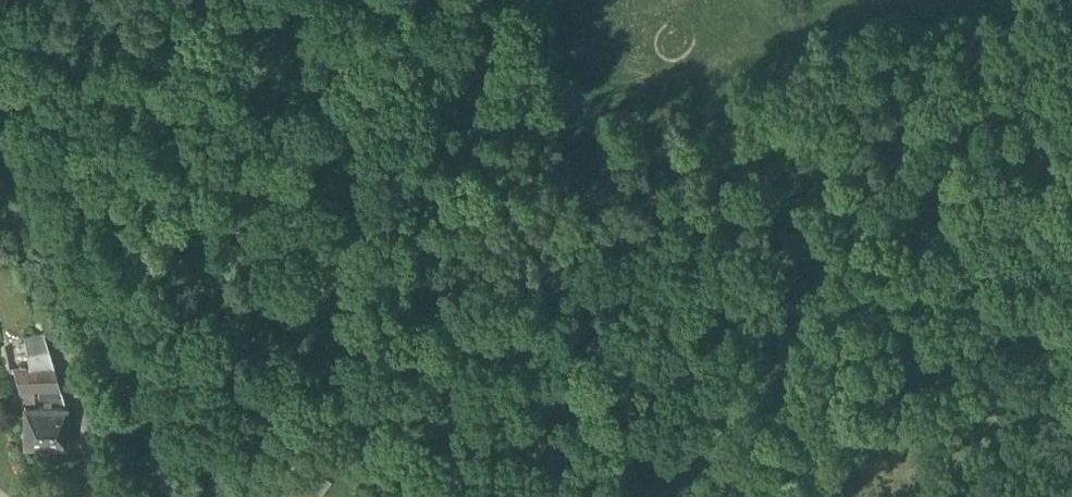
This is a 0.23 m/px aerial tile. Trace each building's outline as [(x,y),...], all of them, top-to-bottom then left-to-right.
[(44,333),(25,337),(29,358),(32,358),(50,356),(44,333)] [(50,356),(32,358),(32,369),(53,368),(50,356)] [(32,369),(30,369),(31,389),(41,389),(41,395),(62,395),(53,368),(32,369)] [(30,369),(14,370),(19,389),(31,389),(30,369)] [(40,408),(40,410),(25,410),(25,447),(66,447),(67,410),(52,410),(52,408),(40,408)]
